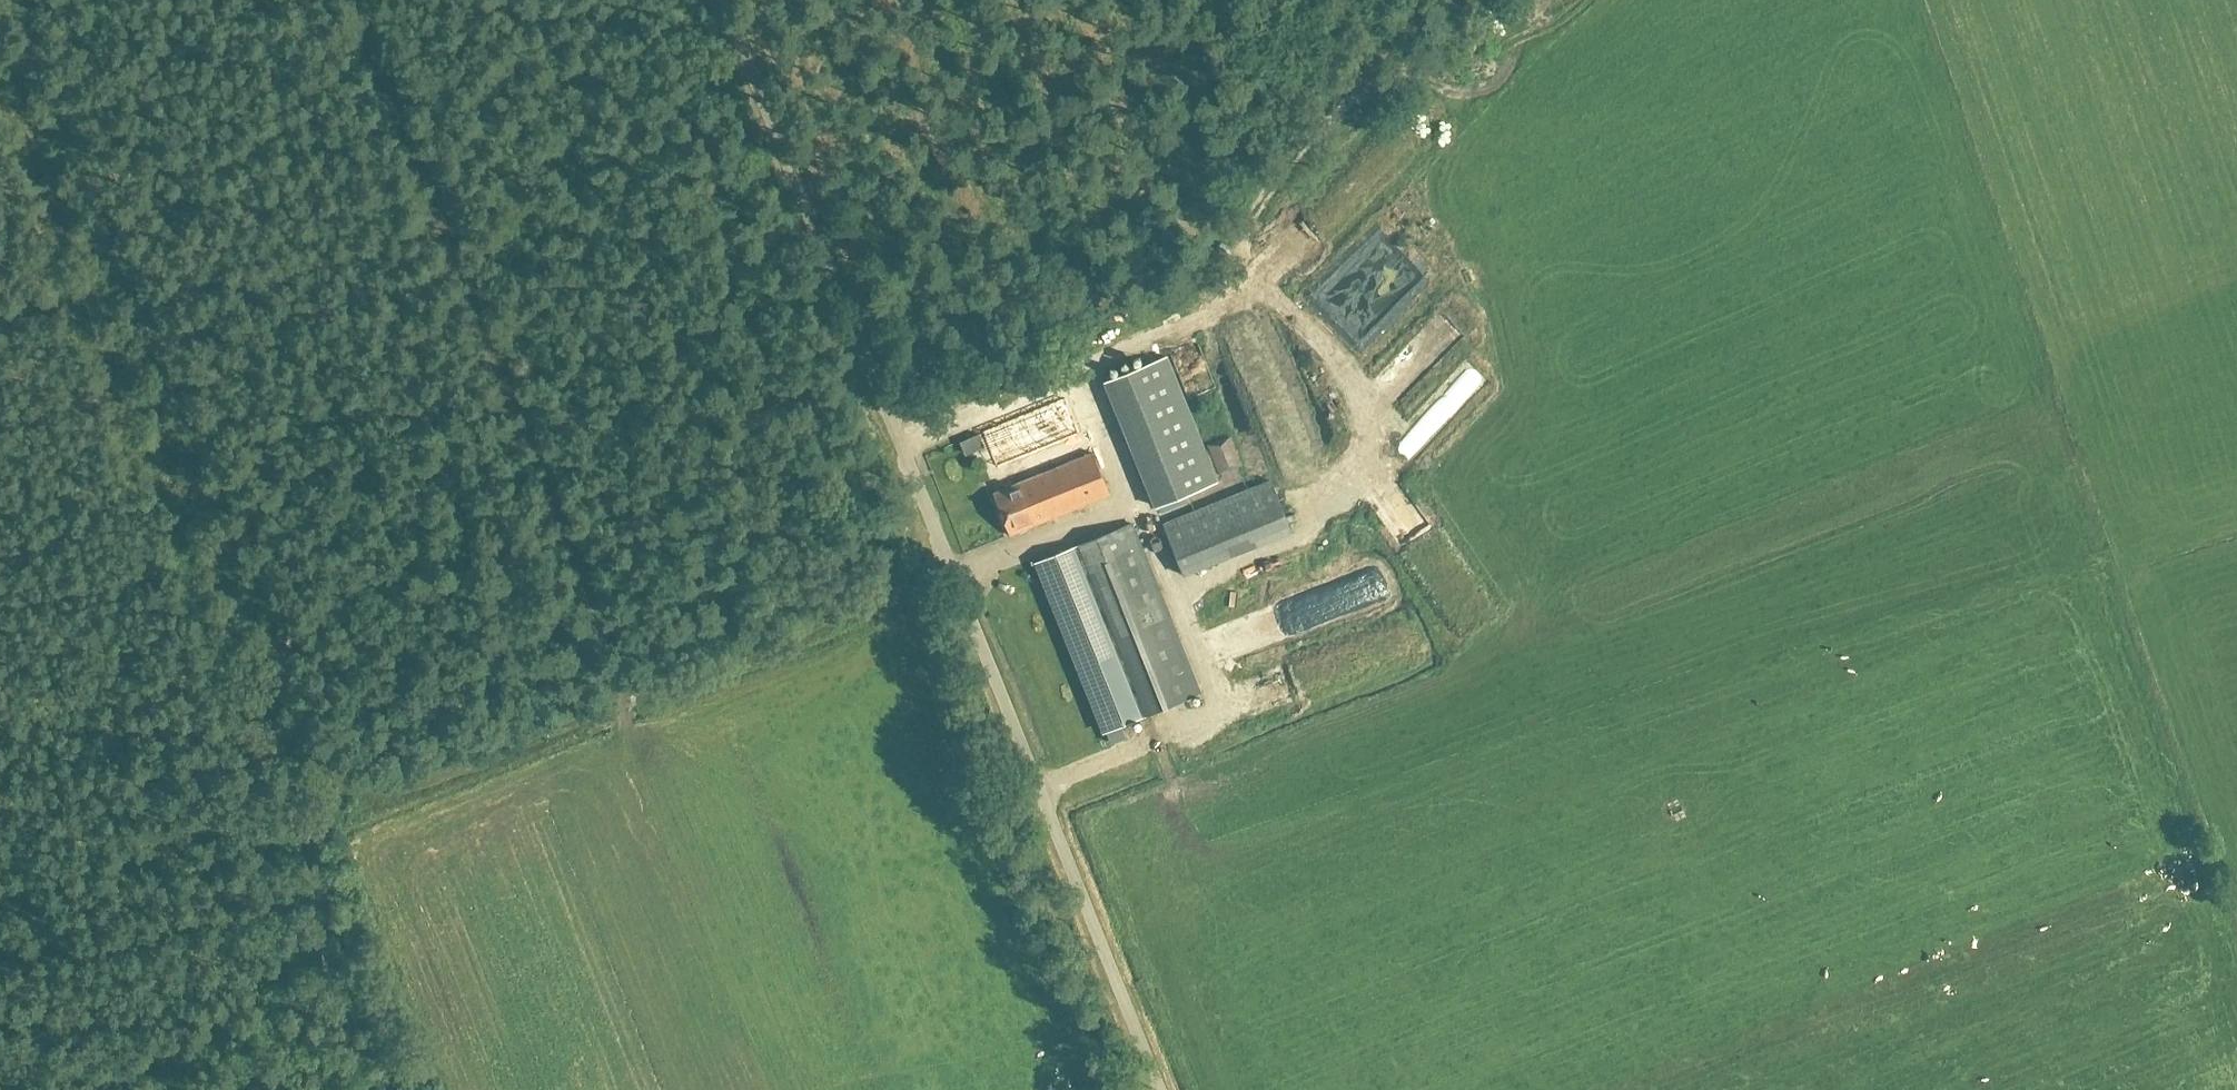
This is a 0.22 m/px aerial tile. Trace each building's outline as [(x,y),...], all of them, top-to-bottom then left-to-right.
[(1372,348),(1425,289),(1401,267),(1400,268),(1373,243),(1320,301),(1372,348)] [(1130,445),(1151,498),(1154,507),(1219,481),(1169,354),(1104,381),(1130,445)] [(981,429),(995,464),(1077,431),(1064,396),(981,429)] [(1242,463),(1231,435),(1208,444),(1218,472),(1242,463)] [(1093,451),(992,491),(1009,532),(1110,492),(1093,451)] [(1292,531),(1269,478),(1162,522),(1183,574),(1292,531)] [(1131,523),(1062,550),(1040,559),(1108,728),(1199,692),(1131,523)] [(1254,680),(1259,692),(1276,685),(1271,673),(1254,680)]
